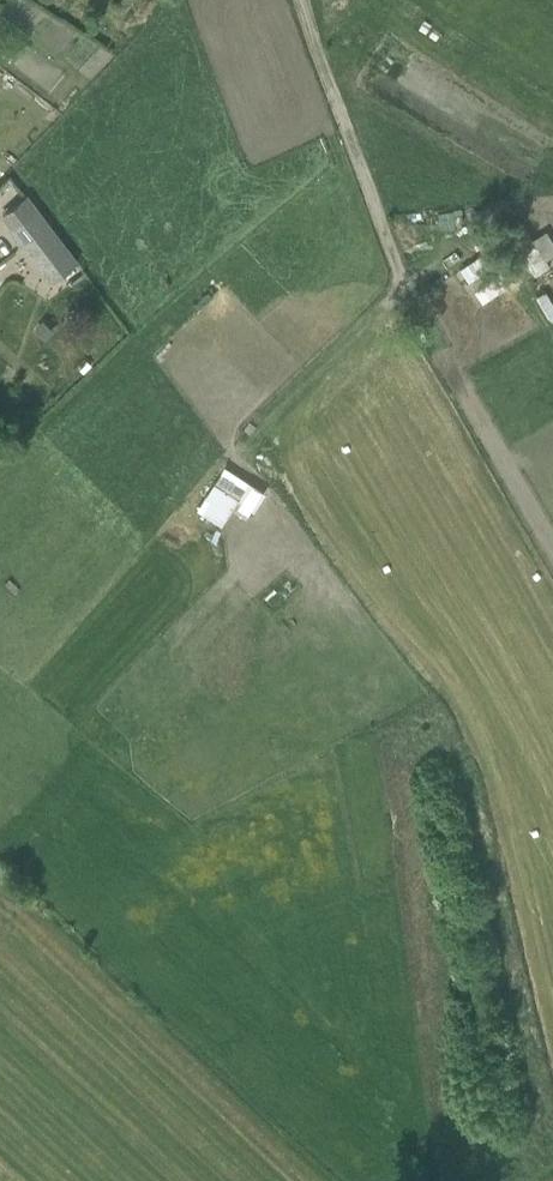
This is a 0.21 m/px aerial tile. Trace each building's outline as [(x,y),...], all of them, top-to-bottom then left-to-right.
[(12,227),(9,229),(50,284),(80,262),(38,207),(35,210),(12,227)]
